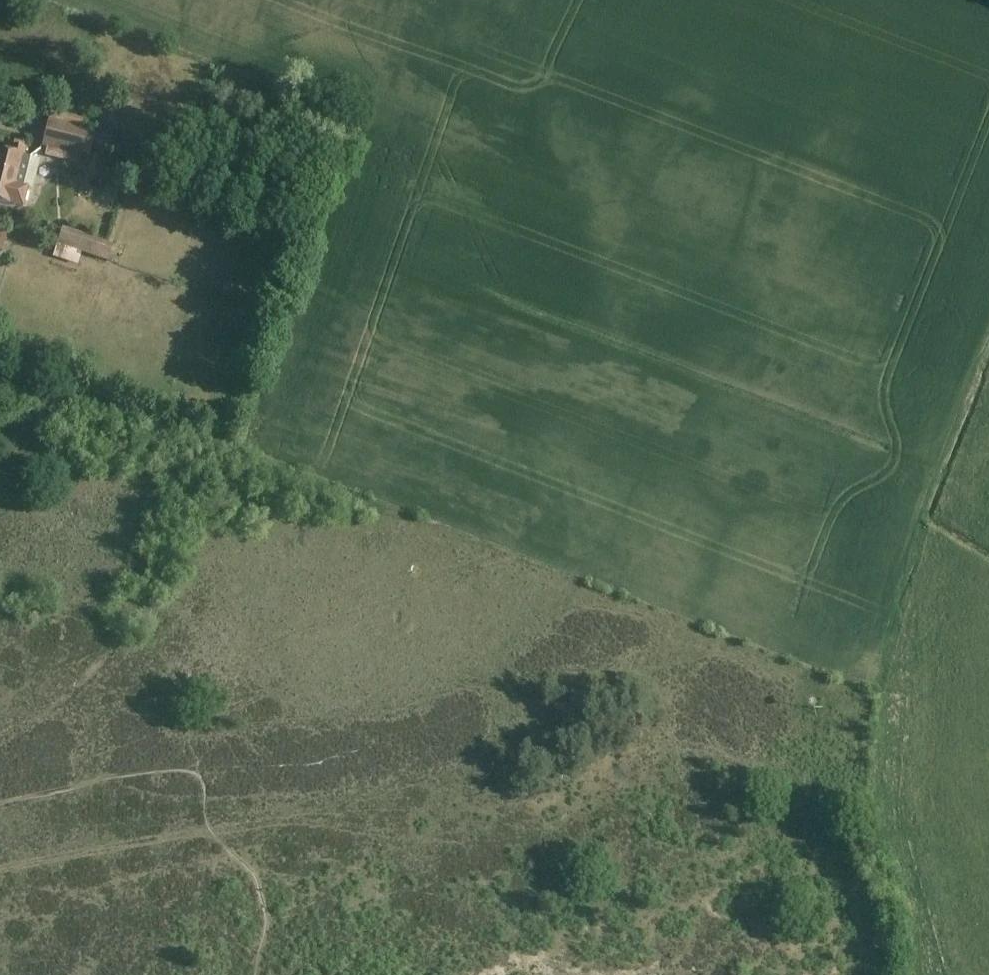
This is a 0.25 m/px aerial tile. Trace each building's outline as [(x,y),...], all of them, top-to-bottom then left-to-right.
[(82,157),(88,131),(49,121),(43,147),(82,157)] [(23,208),(27,189),(18,187),(27,150),(13,146),(12,152),(0,149),(0,202),(23,208)] [(93,156),(89,172),(98,174),(102,159),(93,156)] [(109,263),(115,245),(63,228),(57,246),(109,263)]
